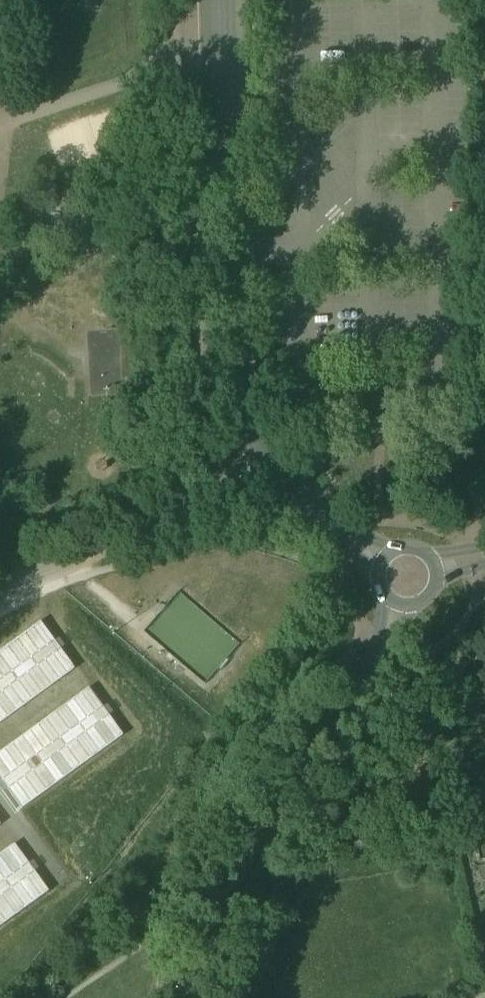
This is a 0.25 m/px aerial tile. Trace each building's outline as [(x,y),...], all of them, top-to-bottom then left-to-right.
[(323,41),(322,79),(346,80),(347,42),(323,41)] [(0,651),(0,722),(79,671),(46,621),(0,651)] [(0,749),(0,774),(21,806),(127,738),(95,688),(0,749)] [(0,856),(0,927),(52,894),(20,844),(0,856)]
